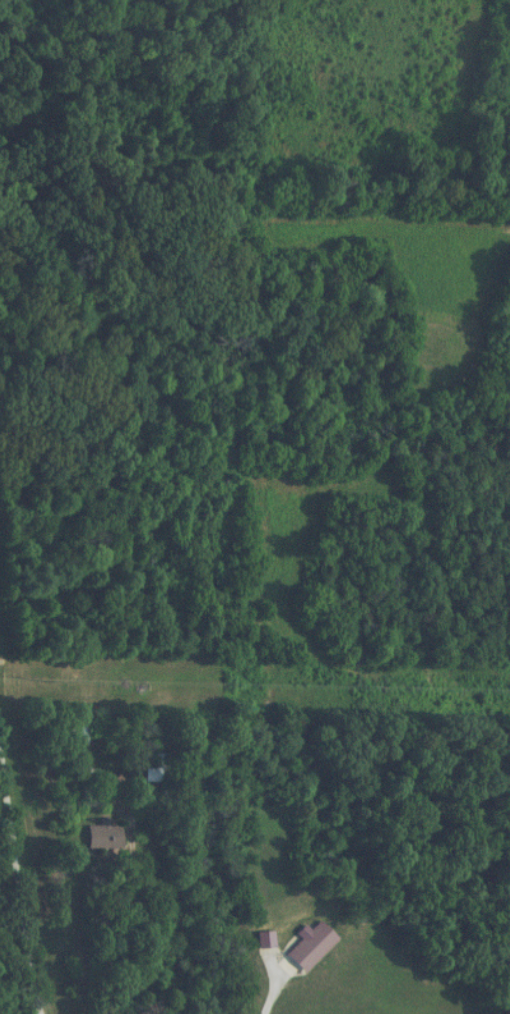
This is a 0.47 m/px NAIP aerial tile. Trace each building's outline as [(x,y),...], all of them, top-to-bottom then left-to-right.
[(337,940),(318,922),(309,931),(304,925),(294,934),(300,940),(283,956),(302,975),(337,940)]
